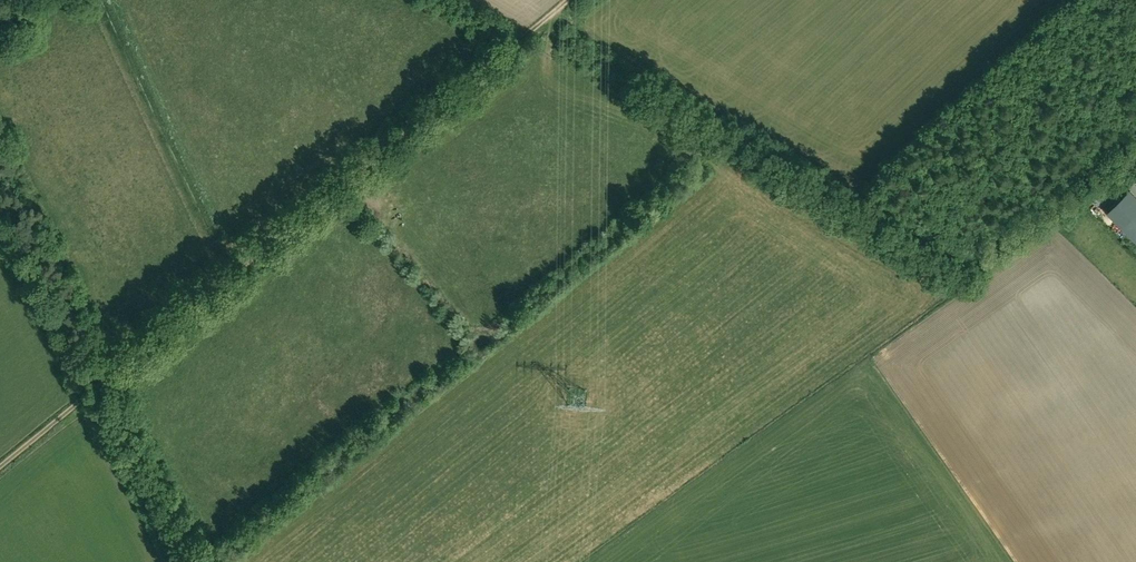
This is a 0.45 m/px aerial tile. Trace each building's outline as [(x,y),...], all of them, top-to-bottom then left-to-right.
[(1123,229),(1135,242),(1135,216),(1123,229)]
